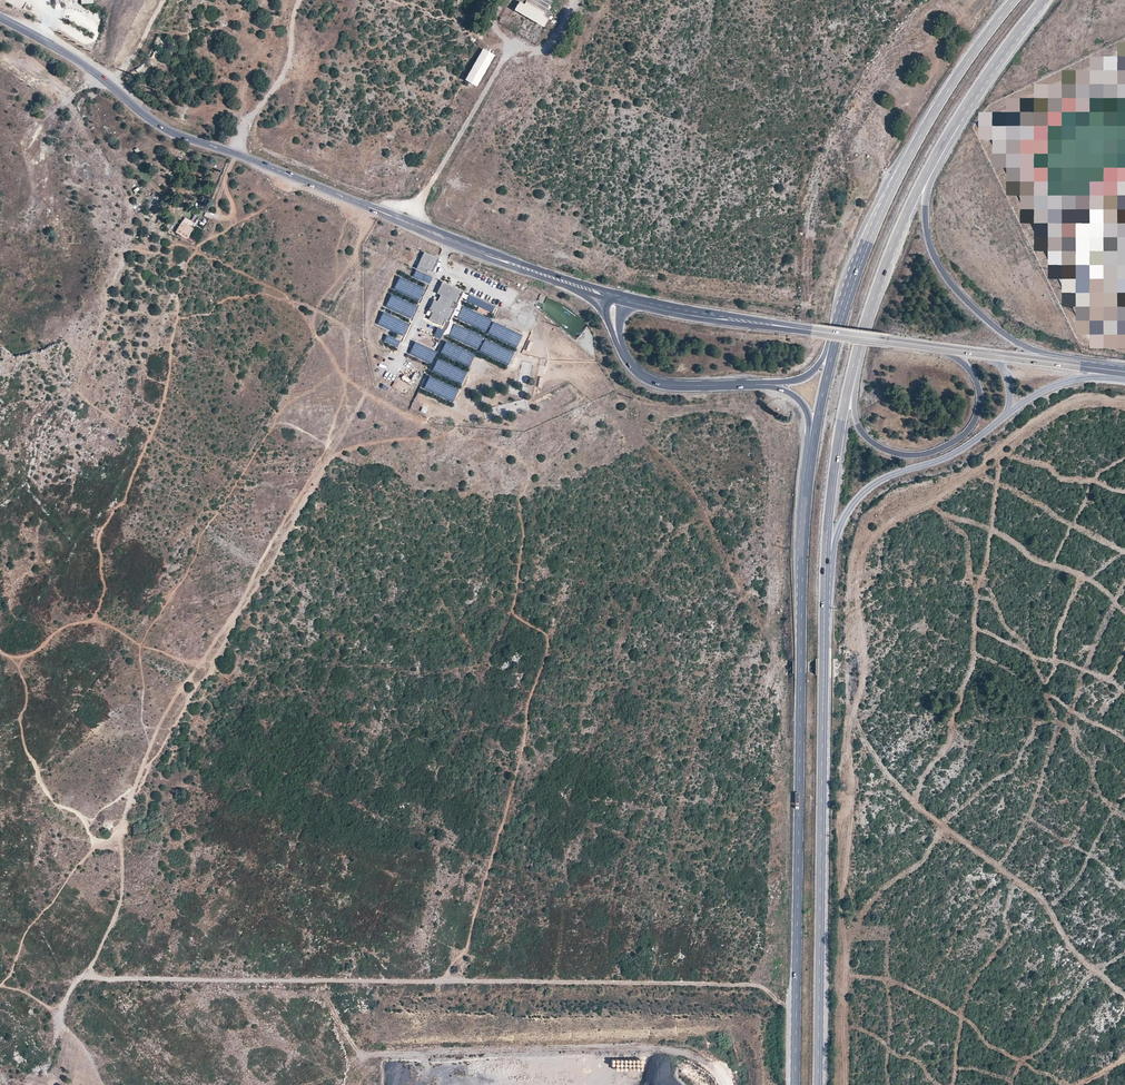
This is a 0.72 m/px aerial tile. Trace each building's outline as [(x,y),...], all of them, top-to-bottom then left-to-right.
[(518,2),(514,10),(543,27),(552,12),(549,10),(551,7),(549,6),(553,0),(515,0),(518,2)] [(551,6),(565,14),(569,8),(555,0),(554,1),(551,6)] [(465,80),(476,86),(494,56),(483,49),(465,80)] [(187,239),(189,235),(193,228),(190,226),(182,221),(176,233),(187,239)] [(422,252),(415,269),(424,273),(426,269),(432,272),(438,259),(422,252)] [(425,288),(399,278),(394,289),(420,300),(425,288)] [(350,297),(358,284),(353,281),(345,295),(350,297)] [(462,291),(442,282),(436,294),(441,295),(437,303),(433,301),(428,311),(432,313),(429,318),(442,325),(445,319),(448,321),(454,310),(450,308),(453,301),(457,303),(462,291)] [(490,317),(495,306),(469,294),(466,301),(479,307),(477,311),(490,317)] [(417,306),(391,295),(386,307),(412,318),(417,306)] [(492,319),(463,307),(458,319),(486,331),(492,319)] [(408,324),(382,313),(377,325),(403,336),(408,324)] [(522,335),(493,322),(488,333),(517,347),(522,335)] [(484,337),(454,324),(449,336),(478,349),(484,337)] [(437,327),(434,336),(441,339),(445,330),(437,327)] [(400,341),(387,335),(384,341),(398,347),(400,341)] [(514,353),(486,340),(480,351),(509,365),(514,353)] [(475,354),(446,341),(441,353),(470,366),(475,354)] [(437,352),(414,342),(409,353),(432,363),(437,352)] [(467,372),(438,359),(433,371),(462,384),(467,372)] [(459,390),(430,376),(424,388),(453,402),(459,390)] [(391,387),(407,393),(411,384),(395,377),(391,387)] [(520,394),(521,386),(507,384),(506,393),(520,394)] [(485,418),(497,417),(497,407),(484,408),(485,418)] [(209,510),(215,513),(223,499),(218,496),(209,510)] [(54,804),(56,802),(45,795),(42,801),(53,807),(54,804)] [(114,822),(105,819),(101,827),(110,831),(114,822)]
